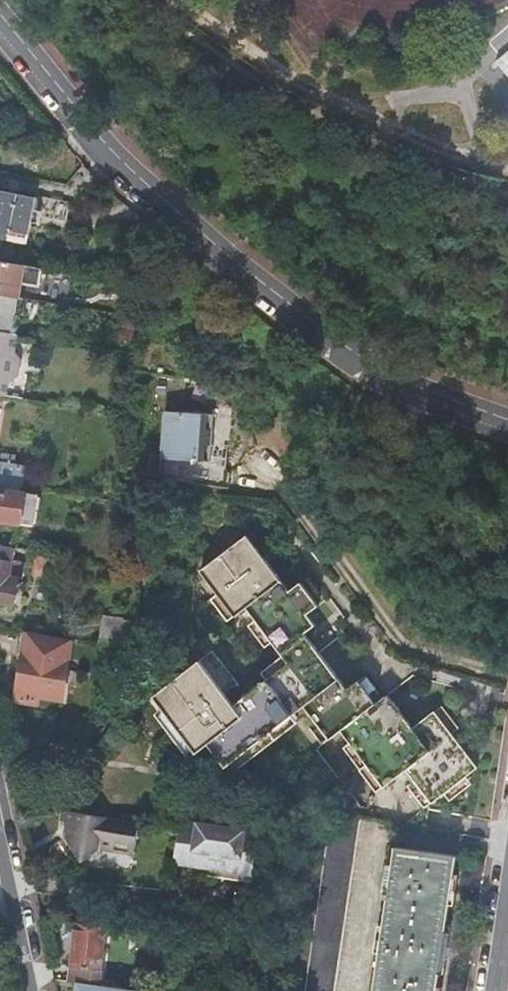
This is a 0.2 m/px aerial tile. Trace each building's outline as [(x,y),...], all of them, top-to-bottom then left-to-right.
[(27,239),(35,199),(0,192),(0,233),(27,239)] [(44,269),(0,262),(0,297),(16,300),(20,301),(22,288),(41,290),(44,269)] [(16,300),(0,297),(0,331),(11,333),(16,300)] [(22,301),(20,301),(16,300),(11,333),(17,334),(22,301)] [(135,325),(119,323),(115,346),(132,349),(135,325)] [(5,398),(8,382),(17,376),(19,362),(12,355),(15,336),(0,334),(0,397),(5,398)] [(159,430),(211,436),(213,415),(160,412),(159,430)] [(210,463),(211,436),(159,430),(157,459),(210,463)] [(21,488),(25,468),(11,466),(12,456),(1,454),(0,459),(0,485),(21,488)] [(26,489),(23,488),(21,488),(0,485),(0,522),(21,525),(33,527),(38,497),(25,495),(26,489)] [(433,807),(479,772),(435,715),(414,731),(389,698),(378,706),(360,683),(349,691),(307,636),(318,628),(310,617),(320,609),(303,586),(293,594),(250,537),(202,574),(238,620),(249,612),(291,666),(246,700),(235,708),(227,697),(201,663),(155,699),(198,756),(209,748),(225,769),(306,708),(331,741),(342,732),(385,789),(407,772),(433,807)] [(26,553),(0,547),(0,602),(16,605),(26,553)] [(55,578),(59,559),(37,555),(33,573),(55,578)] [(139,651),(141,625),(105,619),(102,645),(139,651)] [(73,640),(23,634),(19,662),(15,662),(11,697),(65,704),(73,640)] [(235,708),(246,700),(238,689),(227,697),(235,708)] [(137,850),(142,823),(65,811),(63,821),(72,822),(77,823),(76,828),(70,832),(66,834),(67,836),(64,838),(79,862),(82,860),(83,863),(100,852),(100,851),(101,844),(137,850)] [(332,814),(306,990),(337,990),(361,819),(332,814)] [(175,861),(253,871),(257,836),(181,826),(180,830),(175,861)] [(75,864),(79,862),(64,838),(60,841),(75,864)] [(136,857),(137,850),(101,844),(100,851),(136,857)] [(457,857),(397,848),(376,990),(438,990),(457,857)] [(75,923),(68,982),(81,984),(98,986),(105,927),(75,923)]
